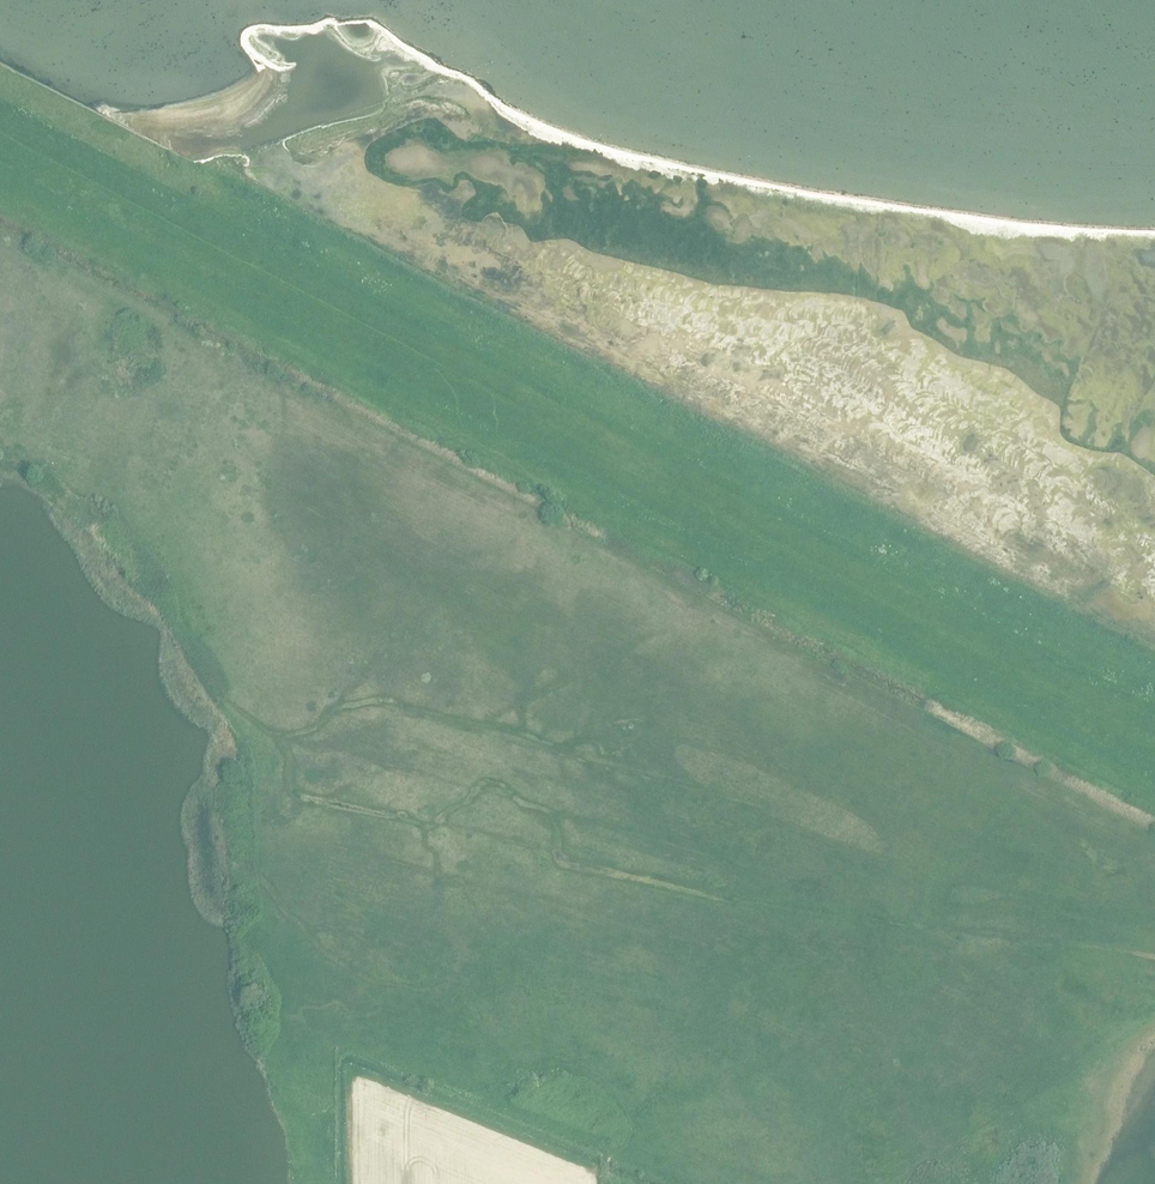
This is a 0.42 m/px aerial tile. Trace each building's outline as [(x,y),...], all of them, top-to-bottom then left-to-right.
[(349,1092),(365,1092),(366,1077),(350,1076),(349,1092)]
